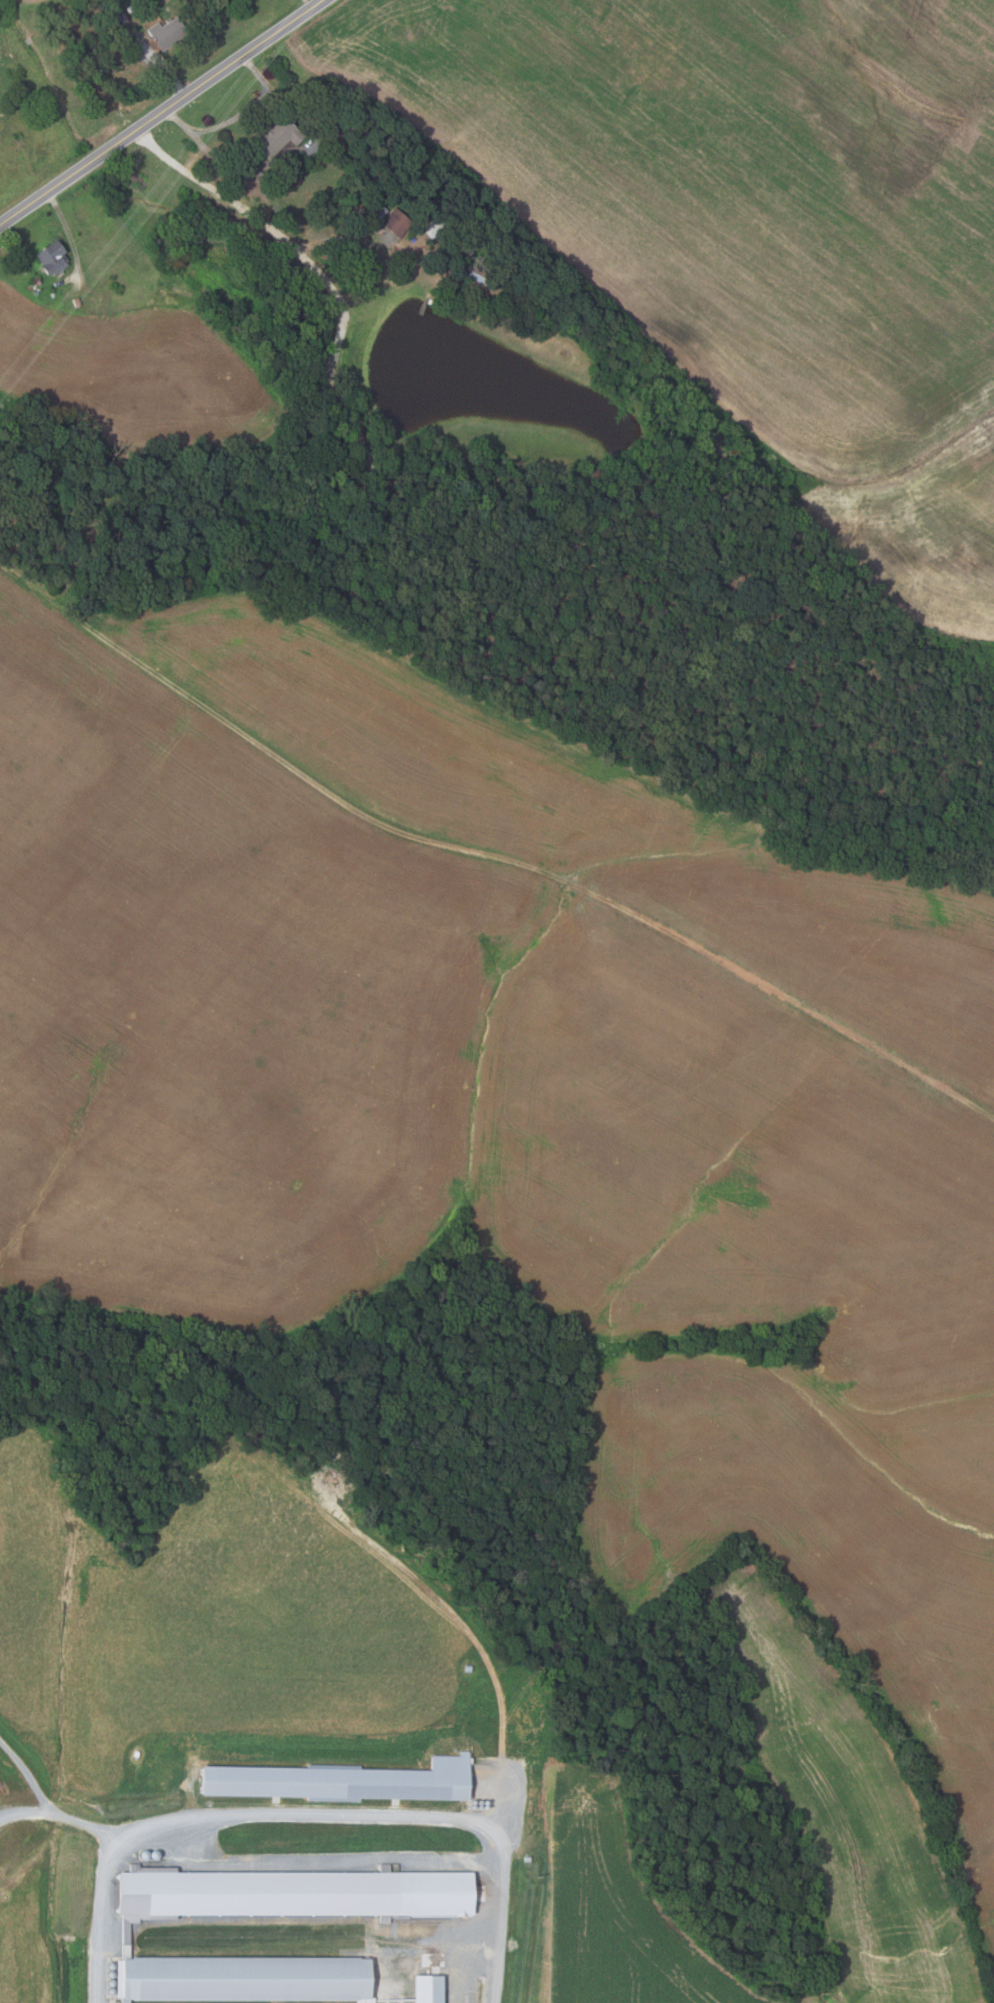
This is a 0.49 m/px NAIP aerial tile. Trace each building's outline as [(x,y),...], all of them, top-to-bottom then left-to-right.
[(131,13),(128,7),(135,3),(138,9),(131,13)] [(123,10),(129,20),(123,23),(117,13),(123,10)] [(122,24),(113,13),(102,20),(111,32),(122,24)] [(163,52),(147,30),(159,22),(162,26),(178,15),(191,33),(163,52)] [(297,145),(307,136),(286,115),(274,127),(270,123),(261,131),(265,135),(256,144),(270,159),(291,139),(297,145)] [(390,211),(383,218),(377,213),(383,205),(390,211)] [(414,222),(401,238),(383,224),(395,208),(414,222)] [(423,231),(437,215),(447,224),(433,240),(423,231)] [(59,239),(67,251),(64,254),(71,264),(55,275),(54,273),(51,275),(36,255),(59,239)] [(469,276),(487,287),(494,274),(476,264),(469,276)] [(42,282),(36,286),(32,281),(38,277),(42,282)] [(470,1797),(205,1793),(205,1764),(434,1767),(434,1753),(460,1754),(460,1749),(471,1749),(470,1797)] [(122,1870),(476,1871),(476,1912),(122,1911),(122,1870)] [(374,1997),(123,1994),(124,1954),(375,1957),(374,1997)] [(448,1975),(448,2002),(418,2002),(418,1974),(448,1975)]
